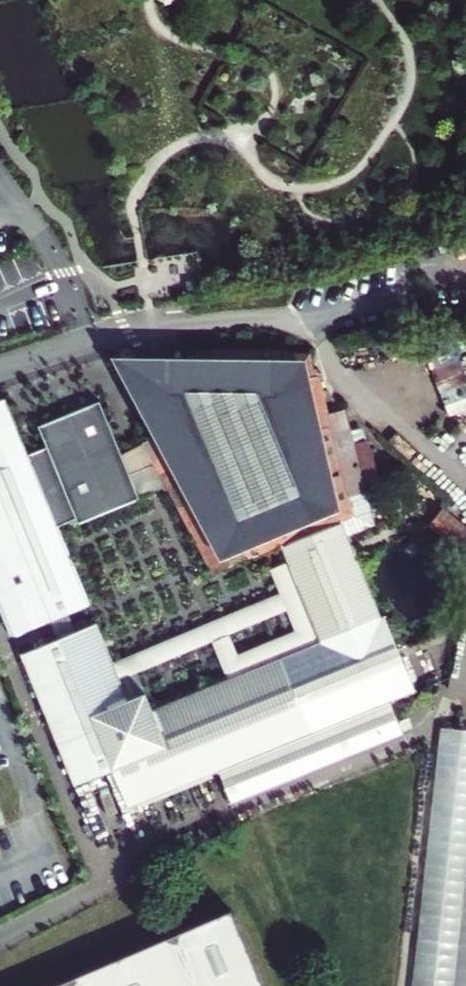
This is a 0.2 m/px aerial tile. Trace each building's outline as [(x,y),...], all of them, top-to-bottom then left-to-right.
[(117,667),(99,622),(76,629),(71,611),(52,618),(59,639),(22,652),(72,786),(111,769),(127,807),(220,770),(235,802),(404,736),(389,704),(414,695),(385,615),(375,595),(365,572),(349,531),(373,520),(365,484),(379,478),(370,448),(366,444),(364,432),(351,433),(346,411),(327,417),(310,354),(213,350),(179,364),(110,361),(153,440),(119,453),(139,497),(166,486),(214,575),(284,548),(294,570),(322,641),(224,680),(154,709),(147,691),(128,697),(125,685),(117,667)] [(91,603),(58,525),(76,518),(79,522),(139,497),(119,453),(100,401),(39,427),(48,446),(29,454),(6,399),(0,401),(0,595),(15,632),(52,618),(71,611),(91,603)] [(465,529),(433,505),(422,521),(454,544),(465,529)] [(322,641),(294,570),(274,579),(283,603),(117,667),(125,685),(213,650),(224,680),(322,641)] [(413,985),(465,985),(465,729),(442,727),(413,985)] [(10,823),(0,799),(0,827),(10,823)] [(55,985),(263,985),(231,910),(55,985)]
